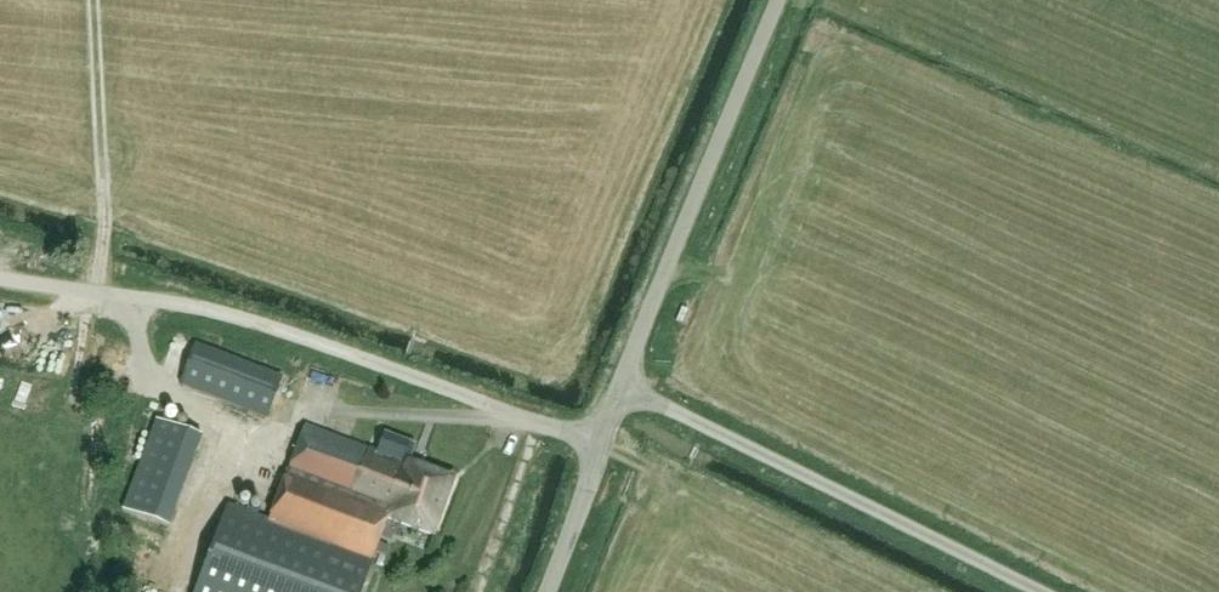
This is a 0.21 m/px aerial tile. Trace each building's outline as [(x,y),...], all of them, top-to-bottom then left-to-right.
[(687,310),(681,307),(675,321),(681,323),(687,310)] [(281,376),(195,343),(180,383),(266,416),(281,376)] [(157,418),(122,509),(167,526),(202,435),(157,418)] [(415,444),(383,432),(376,450),(304,423),(268,518),(229,503),(195,591),(359,591),(387,518),(431,535),(453,477),(409,460),(415,444)]
